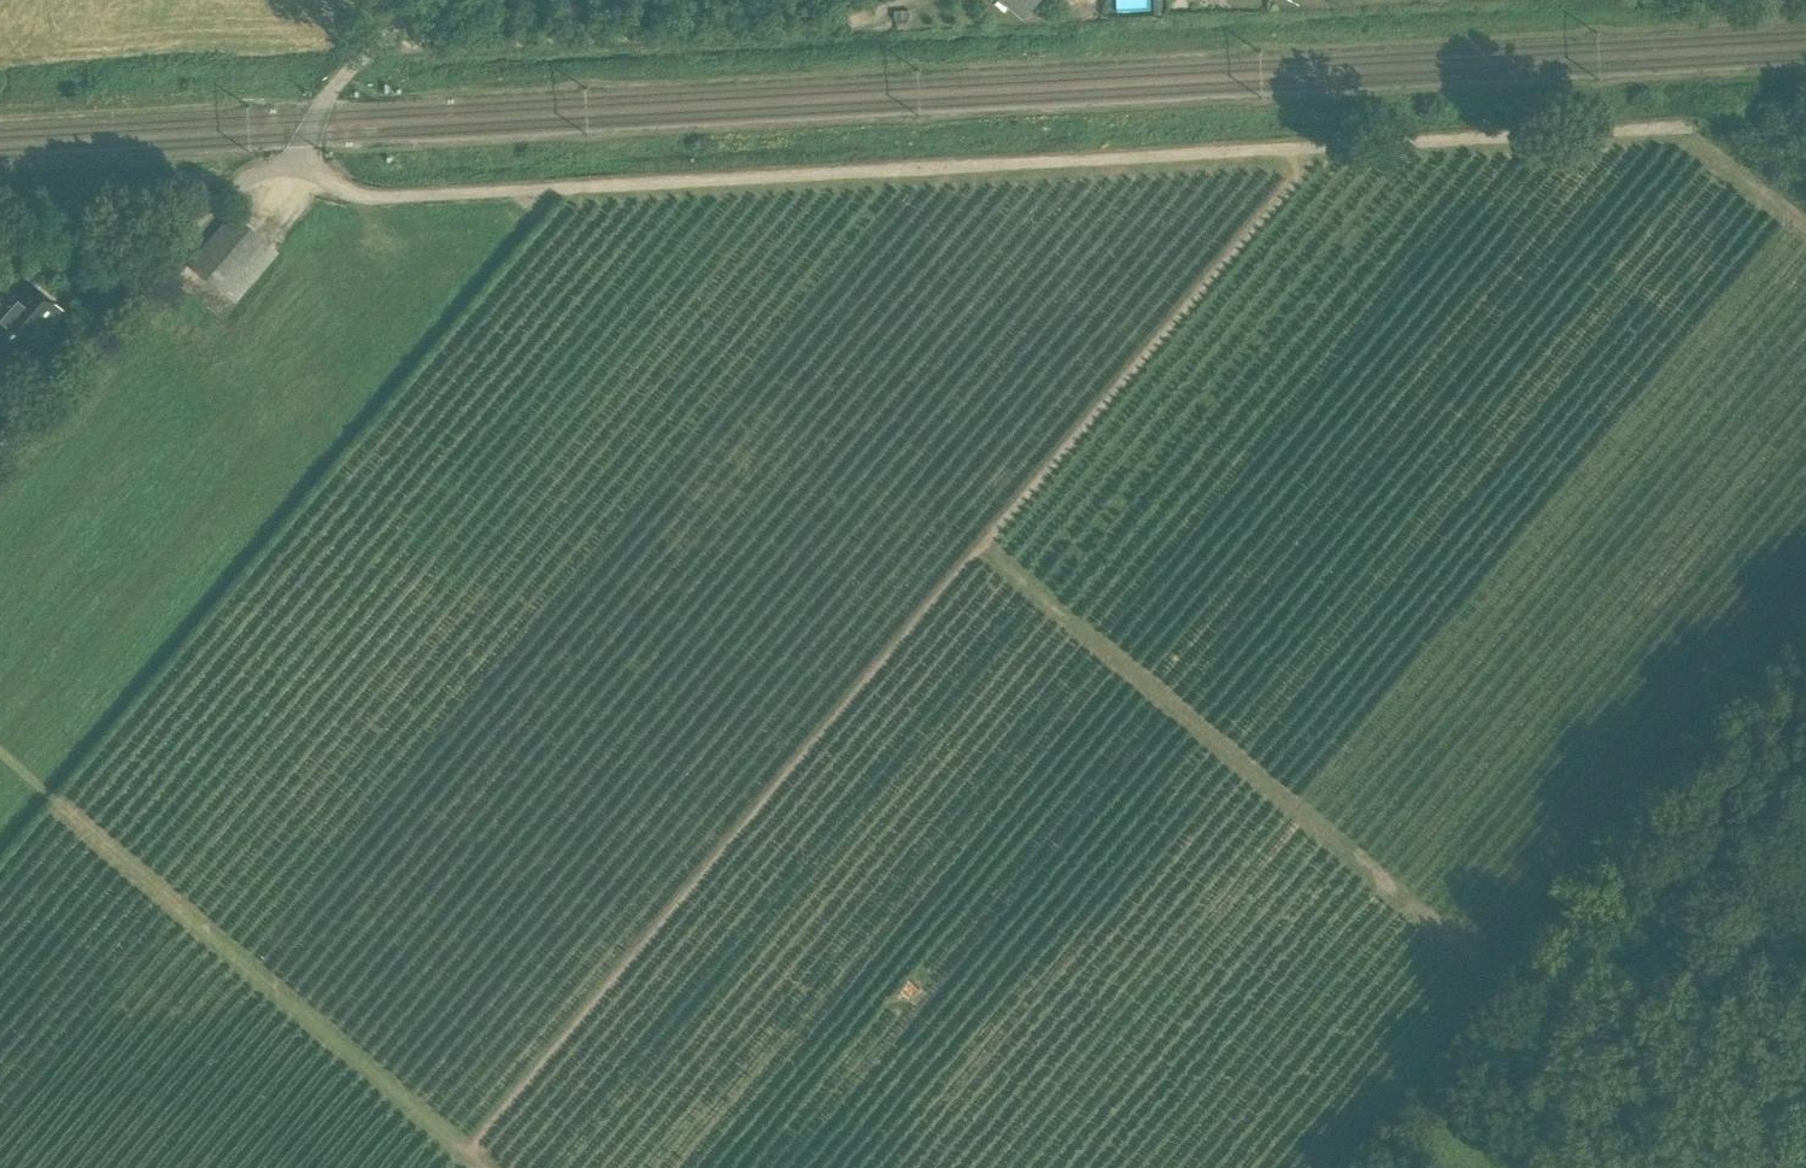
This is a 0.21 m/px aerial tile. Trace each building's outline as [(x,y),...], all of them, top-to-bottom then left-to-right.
[(1024,19),(1040,0),(1002,0),(1024,19)] [(1154,13),(1165,13),(1164,0),(1154,0),(1154,13)] [(190,264),(225,294),(268,243),(233,213),(190,264)] [(33,285),(13,307),(11,304),(0,317),(0,321),(0,322),(0,353),(14,365),(34,341),(37,344),(46,333),(43,331),(62,310),(33,285)]
